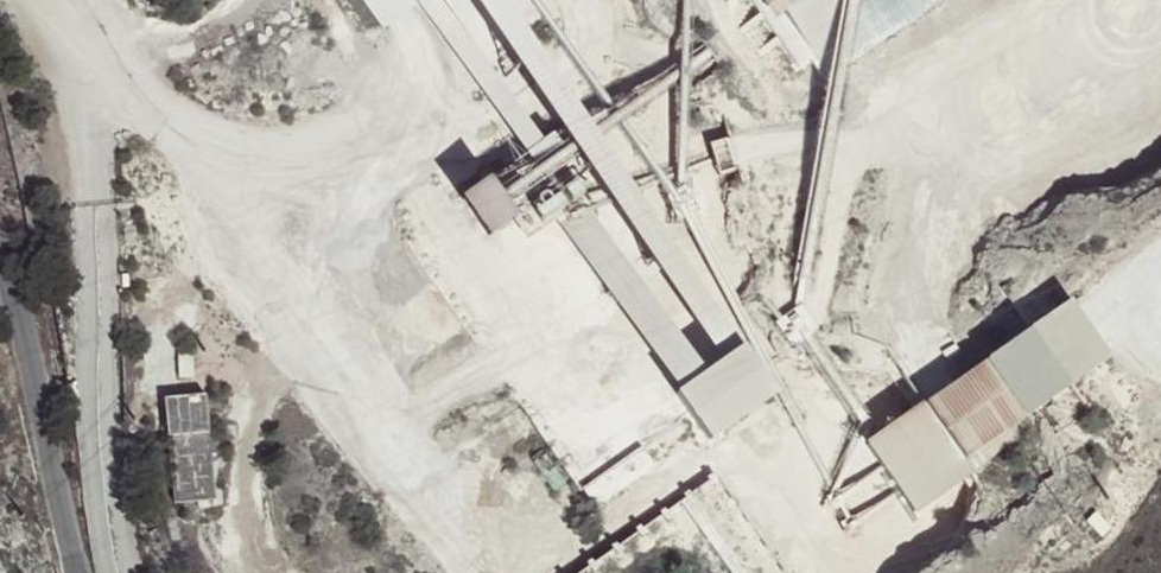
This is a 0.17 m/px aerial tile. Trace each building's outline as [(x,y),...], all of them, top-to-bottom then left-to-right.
[(799,10),(808,0),(793,0),(799,10)] [(503,189),(544,165),(527,136),(486,159),(503,189)] [(529,238),(560,216),(533,178),(502,199),(529,238)] [(749,301),(724,307),(735,353),(761,347),(749,301)] [(1059,314),(1036,331),(1070,380),(1093,363),(1059,314)] [(167,327),(129,330),(137,397),(174,394),(167,327)] [(1032,327),(926,403),(965,459),(1071,385),(1070,380),(1036,331),(1032,327)] [(192,350),(176,351),(177,378),(192,378),(192,350)] [(711,448),(779,398),(747,350),(679,399),(711,448)] [(202,398),(162,403),(173,507),(214,502),(202,398)] [(965,459),(926,403),(923,401),(866,444),(915,513),(973,471),(965,459)] [(644,452),(584,493),(598,513),(658,470),(644,452)] [(745,531),(714,483),(588,572),(686,572),(745,531)] [(745,531),(686,572),(776,572),(745,531)] [(780,561),(788,572),(811,572),(818,568),(801,545),(780,561)]
